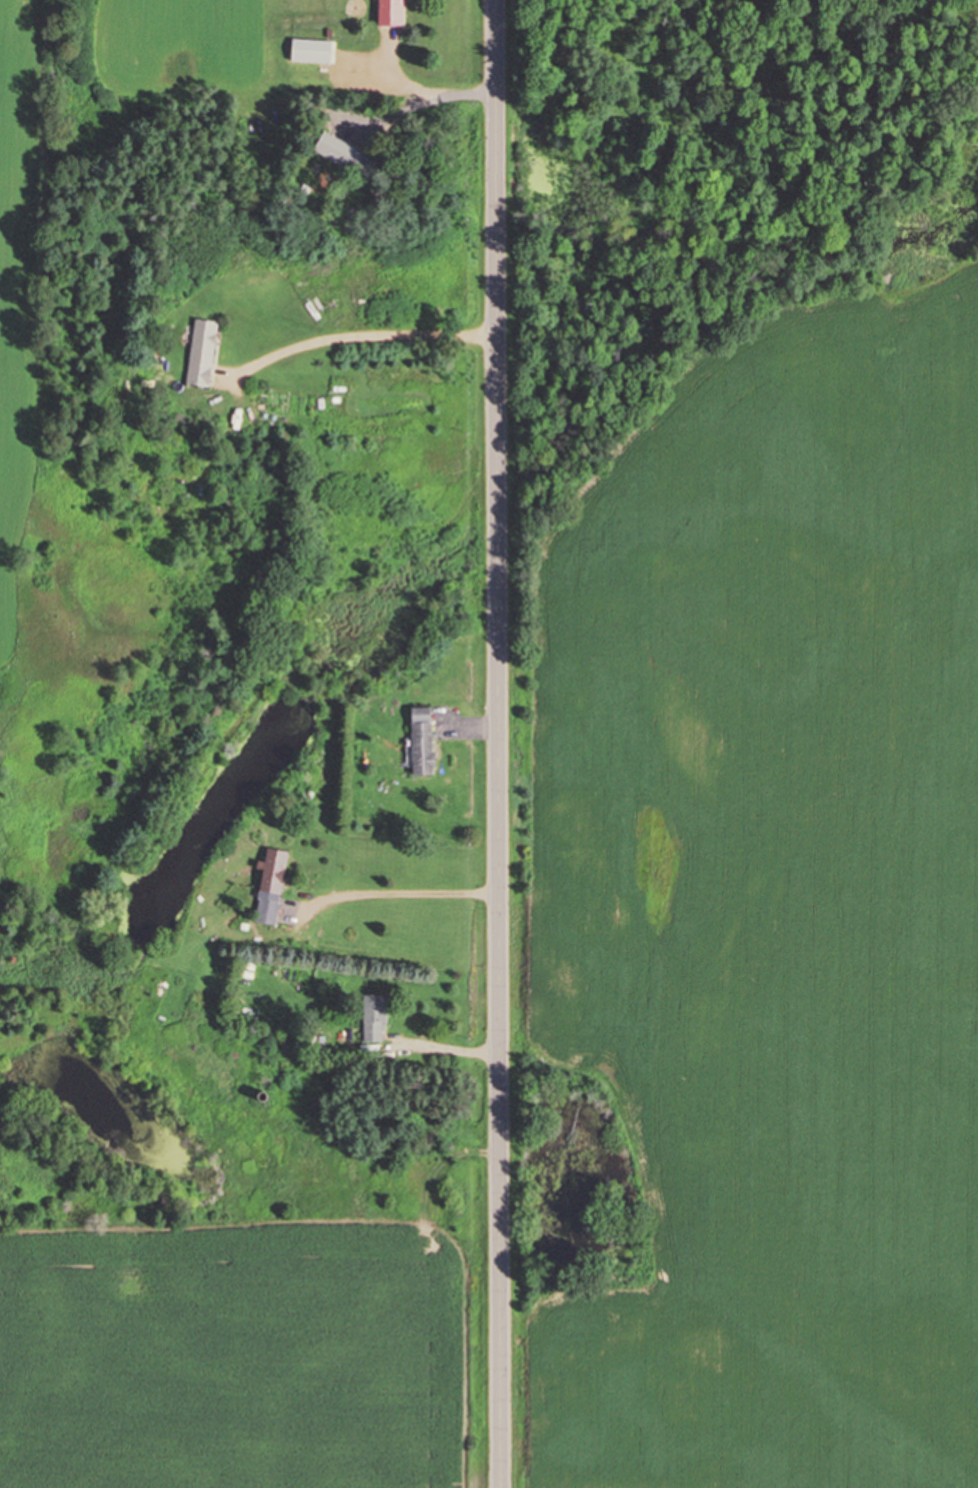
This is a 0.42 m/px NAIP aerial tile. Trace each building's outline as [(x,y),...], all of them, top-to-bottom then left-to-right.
[(376,24),(400,24),(400,0),(376,0),(376,24)] [(290,61),(328,61),(328,38),(290,38),(290,61)] [(310,149),(365,179),(376,159),(321,130),(310,149)] [(185,383),(208,385),(216,321),(193,318),(185,383)] [(432,706),(409,706),(410,774),(432,774),(432,706)] [(285,851),(264,848),(254,921),(276,924),(285,851)] [(361,995),(361,1042),(384,1042),(384,995),(361,995)]
